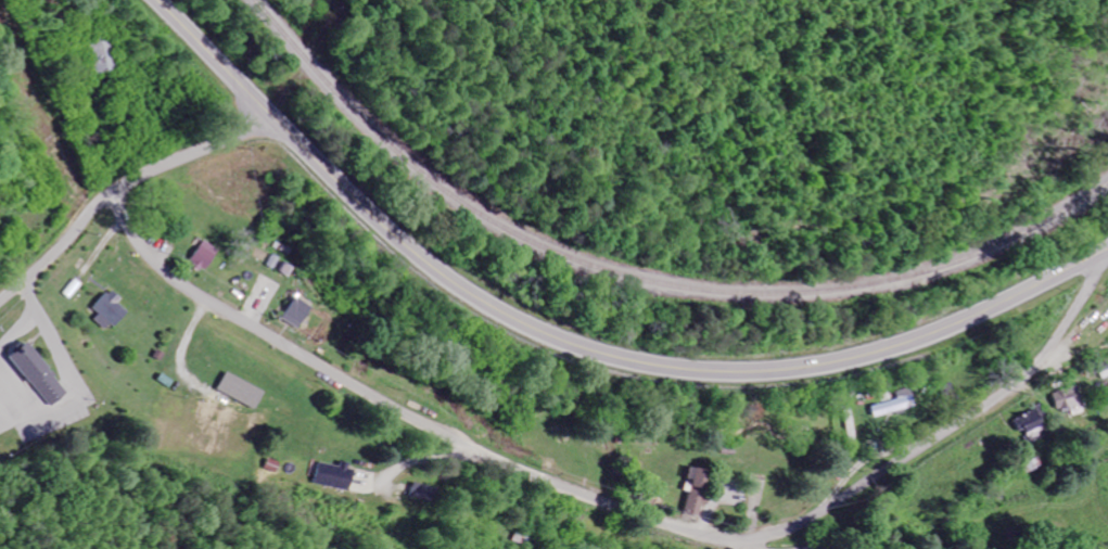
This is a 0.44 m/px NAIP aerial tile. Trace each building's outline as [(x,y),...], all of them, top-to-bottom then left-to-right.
[(225,252),(210,241),(195,261),(210,272),(225,252)] [(97,309),(103,315),(98,320),(110,331),(116,324),(121,329),(134,314),(124,304),(127,300),(115,289),(97,309)] [(309,330),(319,307),(301,299),(291,323),(309,330)] [(53,410),(72,396),(35,344),(16,357),(53,410)] [(224,393),(265,410),(273,391),(231,374),(224,393)] [(1088,414),(1082,388),(1058,394),(1062,413),(1076,410),(1078,417),(1088,414)] [(879,406),(882,419),(924,408),(920,395),(879,406)] [(1044,408),(1017,420),(1024,435),(1051,422),(1044,408)] [(355,470),(355,468),(328,462),(323,484),(360,492),(365,472),(355,470)] [(690,513),(708,517),(711,504),(716,505),(722,473),(699,469),(690,513)]
